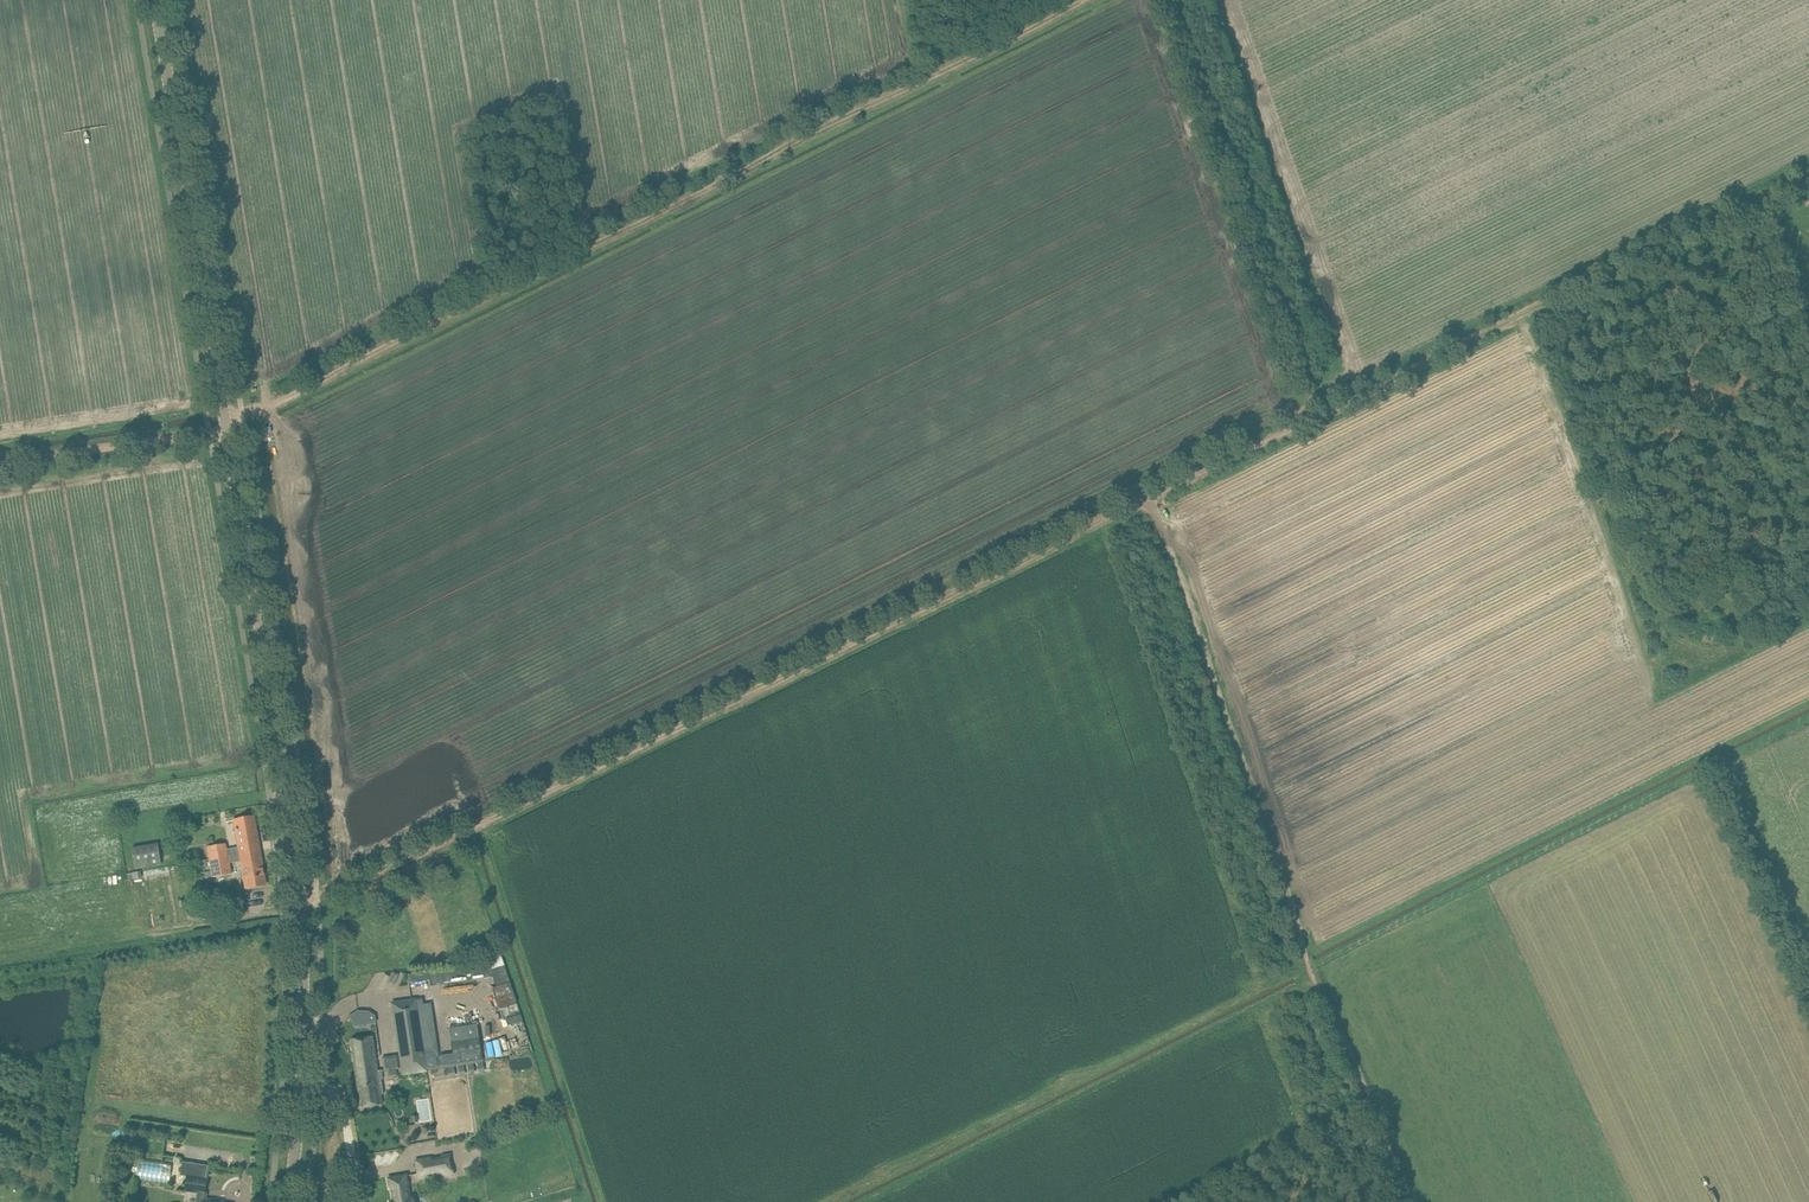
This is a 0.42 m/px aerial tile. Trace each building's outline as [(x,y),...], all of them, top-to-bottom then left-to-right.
[(96,810),(90,815),(95,821),(101,816),(96,810)] [(234,820),(240,852),(259,849),(254,817),(234,820)] [(178,834),(174,832),(165,833),(167,845),(176,843),(179,839),(178,834)] [(132,846),(135,868),(161,864),(158,842),(132,846)] [(228,854),(226,842),(207,845),(209,857),(228,854)] [(266,884),(259,849),(240,852),(246,888),(266,884)] [(231,872),(228,854),(209,857),(210,860),(202,861),(203,868),(211,866),(213,876),(231,872)] [(490,959),(495,969),(506,964),(501,954),(490,959)] [(499,1008),(517,1004),(512,982),(495,986),(499,1008)] [(464,1075),(463,1065),(468,1064),(469,1074),(474,1073),(473,1063),(477,1063),(479,1072),(484,1072),(483,1059),(477,1023),(449,1028),(454,1053),(439,1055),(431,1003),(423,1004),(422,997),(392,1001),(392,1004),(400,1075),(428,1071),(427,1069),(448,1066),(449,1077),(455,1077),(454,1066),(457,1066),(458,1076),(464,1075)] [(508,1025),(523,1021),(521,1012),(506,1016),(508,1025)] [(382,1069),(376,1070),(372,1036),(350,1039),(360,1107),(381,1104),(378,1080),(383,1079),(382,1069)] [(496,1041),(498,1055),(517,1053),(514,1038),(496,1041)] [(517,1044),(519,1055),(533,1052),(531,1041),(517,1044)] [(397,1076),(397,1069),(400,1068),(398,1054),(383,1056),(385,1071),(388,1070),(389,1077),(397,1076)] [(419,1177),(417,1162),(417,1161),(416,1161),(419,1178),(442,1174),(442,1176),(453,1174),(452,1166),(451,1166),(449,1158),(450,1157),(450,1154),(441,1155),(442,1157),(430,1159),(432,1174),(419,1177)] [(180,1175),(187,1176),(185,1190),(205,1193),(209,1164),(182,1161),(180,1175)] [(412,1197),(410,1198),(406,1175),(387,1178),(389,1188),(390,1188),(392,1201),(389,1201),(413,1201),(412,1197)]
